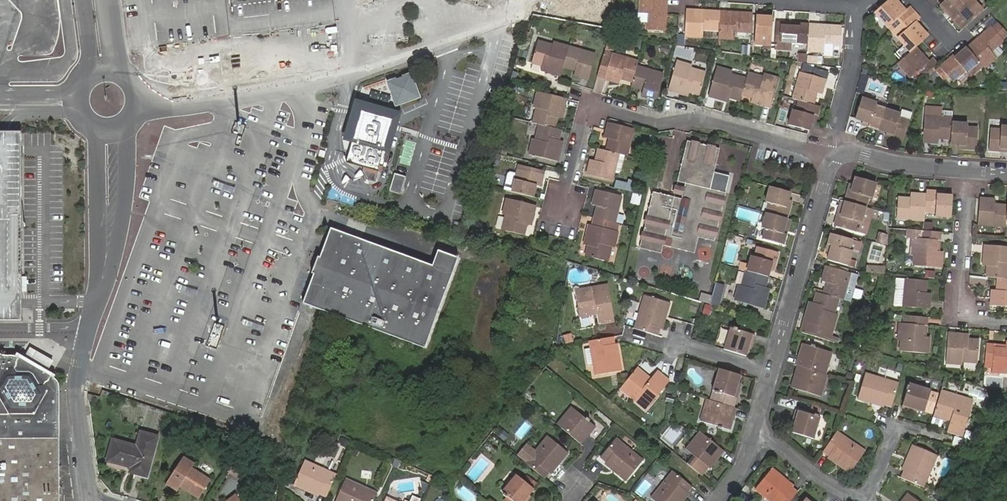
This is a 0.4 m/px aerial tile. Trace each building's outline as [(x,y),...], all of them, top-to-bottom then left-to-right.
[(640,13),(649,14),(648,30),(665,31),(667,0),(641,0),(640,13)] [(904,21),(915,11),(910,6),(906,9),(898,0),(887,0),(875,10),(888,24),(899,15),(904,21)] [(971,0),(946,0),(941,5),(952,17),(971,0)] [(984,11),(975,0),(971,0),(952,17),(963,29),(967,25),(984,11)] [(686,17),(685,35),(700,36),(701,29),(718,30),(719,12),(698,11),(686,11),(686,17)] [(898,36),(911,50),(924,39),(928,35),(915,20),(919,17),(915,11),(904,21),(909,26),(898,36)] [(718,30),(717,37),(734,38),(734,30),(750,31),(751,13),(719,12),(718,30)] [(909,26),(904,21),(899,15),(888,24),(898,36),(909,26)] [(753,43),(770,44),(771,17),(755,17),(753,43)] [(986,66),(999,55),(994,49),(1006,38),(1005,36),(1006,35),(1006,28),(1000,20),(994,25),(979,38),(969,47),(983,63),(986,66)] [(807,41),(807,25),(776,23),(775,47),(791,48),(791,40),(807,41)] [(807,41),(807,48),(822,49),(822,41),(838,42),(839,26),(807,25),(807,41)] [(567,62),(572,45),(556,40),(555,43),(540,39),(534,60),(544,63),(549,64),(548,69),(564,74),(567,62)] [(911,50),(899,61),(912,76),(922,68),(926,73),(938,63),(934,58),(937,54),(924,39),(911,50)] [(599,53),(572,45),(567,62),(575,65),(579,66),(578,70),(577,73),(592,78),(599,53)] [(971,74),(983,63),(969,47),(967,45),(942,66),(938,71),(945,78),(949,74),(954,79),(958,75),(965,69),(971,74)] [(641,62),(607,52),(600,76),(621,82),(622,79),(623,75),(627,77),(626,80),(635,83),(638,73),(641,62)] [(670,60),(644,52),(641,62),(638,73),(645,75),(646,72),(650,73),(649,76),(648,80),(663,85),(670,60)] [(799,52),(797,61),(804,63),(806,53),(799,52)] [(695,65),(679,60),(671,90),(686,94),(688,90),(691,91),(702,94),(708,72),(694,68),(695,65)] [(743,94),(748,79),(731,74),(732,69),(718,65),(710,95),(724,99),(725,94),(729,96),(742,99),(743,94)] [(764,76),(750,72),(748,79),(743,94),(754,97),(758,98),(757,103),(772,108),(781,78),(765,73),(764,76)] [(806,72),(798,100),(802,101),(818,106),(820,97),(817,96),(818,92),(822,93),(826,94),(830,79),(806,72)] [(421,99),(412,73),(386,82),(396,108),(421,99)] [(360,95),(374,98),(377,86),(363,83),(360,95)] [(540,108),(536,123),(544,124),(557,128),(560,117),(561,113),(565,114),(570,99),(540,91),(536,107),(540,108)] [(879,130),(885,111),(873,107),(874,104),(859,99),(854,118),(862,120),(869,122),(868,127),(879,130)] [(791,125),(810,131),(813,123),(815,116),(819,117),(822,107),(818,106),(802,101),(799,112),(795,111),(791,125)] [(365,111),(367,105),(360,103),(356,120),(358,114),(361,109),(365,111)] [(379,176),(380,173),(382,165),(385,166),(393,139),(390,138),(391,134),(396,120),(388,118),(389,113),(387,112),(388,110),(372,105),(369,104),(369,106),(367,105),(365,111),(361,109),(358,114),(356,120),(353,119),(348,136),(351,137),(351,138),(355,140),(349,161),(366,166),(365,171),(369,178),(377,181),(379,176)] [(953,121),(953,118),(941,117),(942,107),(925,106),(924,116),(922,142),(938,143),(938,138),(938,135),(942,136),(942,139),(951,139),(953,121)] [(899,115),(885,111),(879,130),(887,132),(894,134),(893,138),(904,141),(909,121),(898,118),(899,115)] [(967,122),(953,121),(951,139),(951,143),(959,143),(965,144),(965,148),(977,149),(979,128),(967,127),(967,122)] [(622,154),(629,156),(635,129),(610,122),(608,129),(606,137),(611,138),(615,139),(614,143),(610,142),(608,150),(622,154)] [(557,128),(544,124),(540,139),(536,138),(532,154),(561,161),(565,146),(559,144),(560,140),(563,129),(557,128)] [(1001,126),(1001,129),(990,128),(988,150),(1000,151),(1000,146),(1006,146),(1006,126),(1001,126)] [(22,319),(22,302),(22,150),(22,130),(9,130),(0,130),(0,319),(22,319)] [(382,165),(380,173),(380,176),(382,177),(384,172),(387,172),(399,136),(391,134),(390,138),(393,139),(385,166),(382,165)] [(347,166),(365,171),(366,166),(349,161),(355,140),(351,138),(343,165),(347,166)] [(435,152),(451,152),(451,139),(436,139),(435,152)] [(680,199),(673,197),(652,191),(637,246),(658,252),(663,236),(665,228),(673,230),(697,237),(713,241),(726,194),(710,189),(721,150),(689,140),(678,182),(684,184),(680,199)] [(622,154),(608,150),(600,148),(598,157),(601,158),(601,161),(597,161),(593,160),(589,174),(615,181),(622,154)] [(522,164),(515,191),(535,197),(538,187),(533,186),(534,183),(539,184),(544,185),(547,170),(522,164)] [(388,190),(400,194),(405,176),(394,172),(388,190)] [(852,203),(871,209),(875,195),(872,194),(875,182),(859,178),(857,186),(856,189),(855,191),(855,192),(851,191),(848,202),(852,203)] [(678,182),(673,197),(680,199),(684,184),(678,182)] [(574,198),(583,201),(587,188),(578,185),(574,198)] [(791,192),(771,187),(767,201),(771,202),(768,213),(787,218),(790,208),(786,207),(788,200),(791,192)] [(597,218),(618,223),(624,195),(599,189),(595,205),(600,206),(604,207),(603,211),(599,210),(597,218)] [(927,189),(926,192),(925,210),(935,211),(935,207),(951,209),(952,194),(945,194),(937,193),(937,189),(927,189)] [(925,210),(926,192),(912,191),(911,196),(911,200),(908,200),(908,196),(898,195),(897,216),(924,218),(925,210)] [(1006,220),(1006,213),(1006,202),(999,202),(999,206),(996,205),(996,201),(996,198),(987,197),(982,197),(980,222),(1006,224),(1006,220)] [(531,220),(535,221),(539,205),(509,198),(505,214),(509,214),(505,229),(527,235),(530,224),(531,220)] [(875,210),(871,209),(852,203),(849,214),(853,215),(852,221),(847,219),(845,228),(849,229),(864,233),(867,222),(872,223),(875,210)] [(787,218),(768,213),(763,227),(766,228),(763,240),(784,245),(787,234),(783,233),(785,227),(787,218)] [(591,241),(590,246),(587,258),(607,263),(611,247),(615,248),(619,233),(616,232),(618,223),(597,218),(595,227),(590,226),(586,240),(591,241)] [(417,346),(424,348),(458,256),(438,249),(432,265),(330,227),(302,303),(318,309),(417,346)] [(665,228),(663,236),(671,238),(673,230),(665,228)] [(945,232),(922,231),(908,229),(907,238),(912,239),(917,239),(915,257),(914,266),(935,267),(936,250),(943,251),(945,232)] [(693,253),(697,237),(673,230),(671,238),(668,246),(693,253)] [(888,244),(888,234),(879,232),(876,241),(888,244)] [(831,252),(829,260),(848,265),(854,267),(856,261),(850,259),(852,251),(857,253),(861,242),(852,239),(832,234),(829,244),(833,246),(831,252)] [(987,277),(997,278),(1006,278),(1006,247),(985,245),(984,260),(988,260),(988,264),(987,277)] [(754,256),(750,271),(769,277),(772,268),(773,261),(777,263),(781,251),(761,246),(757,257),(754,256)] [(826,286),(824,294),(839,298),(844,300),(852,302),(854,293),(847,291),(852,273),(828,267),(823,282),(827,283),(831,284),(830,287),(826,286)] [(750,271),(748,271),(744,287),(740,286),(736,301),(765,309),(769,294),(765,293),(766,289),(769,277),(750,271)] [(927,281),(905,279),(895,278),(895,289),(904,290),(903,307),(929,309),(930,295),(926,294),(922,294),(922,291),(926,291),(927,281)] [(997,278),(996,287),(1000,288),(1000,291),(996,291),(991,290),(990,305),(1006,307),(1006,278),(997,278)] [(593,291),(578,293),(582,316),(599,313),(601,323),(616,321),(609,284),(592,287),(593,291)] [(716,286),(711,305),(719,307),(724,288),(716,286)] [(824,294),(817,292),(814,303),(813,307),(810,306),(805,321),(802,333),(839,344),(840,339),(832,336),(834,330),(838,314),(835,313),(839,298),(824,294)] [(636,328),(660,335),(662,328),(665,317),(669,318),(673,303),(646,295),(636,328)] [(931,317),(909,315),(909,324),(906,324),(905,342),(904,351),(932,354),(933,337),(927,336),(927,325),(931,325),(931,317)] [(724,348),(747,355),(749,347),(751,341),(753,342),(756,333),(731,326),(724,348)] [(964,339),(964,335),(949,334),(946,364),(961,365),(962,360),(977,362),(979,341),(968,340),(964,339)] [(612,337),(587,342),(593,376),(621,371),(619,356),(616,357),(613,345),(612,337)] [(982,367),(992,368),(991,373),(1006,374),(1006,342),(984,340),(982,367)] [(799,365),(802,366),(828,374),(834,351),(803,342),(800,353),(802,354),(799,365)] [(29,349),(22,359),(22,367),(34,375),(45,382),(51,378),(56,369),(53,359),(45,352),(37,348),(29,349)] [(62,428),(62,392),(61,388),(59,383),(51,378),(45,382),(34,375),(22,367),(22,359),(19,357),(18,356),(15,355),(7,355),(2,353),(0,353),(0,500),(62,500),(62,428)] [(823,396),(829,374),(828,374),(802,366),(799,376),(796,375),(793,386),(823,396)] [(651,378),(638,367),(623,385),(635,395),(632,398),(646,409),(669,380),(658,370),(651,378)] [(739,382),(741,374),(719,367),(712,390),(715,391),(712,400),(734,406),(737,398),(739,390),(737,389),(739,382)] [(884,403),(892,405),(899,381),(865,370),(857,398),(872,403),(873,400),(884,403)] [(910,404),(917,407),(925,409),(932,387),(910,380),(902,405),(909,408),(910,404)] [(623,385),(621,389),(632,398),(635,395),(623,385)] [(955,399),(956,395),(942,390),(940,394),(955,399)] [(940,394),(933,417),(950,422),(947,432),(961,436),(972,400),(956,395),(955,399),(940,394)] [(731,418),(734,406),(712,400),(707,398),(700,421),(731,430),(734,419),(731,418)] [(573,406),(558,424),(580,443),(588,433),(590,435),(597,426),(573,406)] [(797,417),(795,425),(792,432),(815,439),(822,417),(796,409),(795,416),(797,417)] [(866,450),(838,430),(823,451),(830,456),(840,463),(838,465),(850,473),(866,450)] [(117,438),(111,458),(136,466),(135,470),(149,474),(161,435),(145,431),(140,445),(117,438)] [(723,449),(701,431),(686,450),(710,470),(718,460),(716,458),(723,449)] [(549,435),(526,462),(545,477),(550,472),(558,462),(560,464),(570,452),(549,435)] [(601,457),(606,462),(616,469),(614,472),(625,481),(644,459),(617,437),(601,457)] [(901,477),(924,487),(938,455),(912,444),(906,458),(909,459),(904,470),(901,477)] [(185,453),(169,480),(180,486),(183,483),(185,480),(194,485),(192,488),(202,494),(213,476),(194,465),(197,460),(185,453)] [(828,459),(838,465),(840,463),(830,456),(828,459)] [(327,496),(337,473),(305,458),(294,484),(307,491),(309,488),(319,493),(327,496)] [(558,462),(550,472),(552,474),(560,464),(558,462)] [(616,469),(606,462),(605,464),(614,472),(616,469)] [(769,500),(790,500),(798,491),(791,486),(782,478),(784,476),(771,466),(753,488),(769,500)] [(529,494),(534,488),(516,473),(502,490),(514,500),(524,500),(529,494)] [(793,483),(784,476),(782,478),(791,486),(793,483)] [(378,491),(346,477),(336,500),(374,500),(378,491)] [(647,500),(684,500),(689,495),(667,477),(647,500)] [(180,486),(169,480),(167,482),(178,489),(180,486)] [(183,483),(192,488),(194,485),(185,480),(183,483)] [(237,491),(223,500),(244,500),(237,491)]
